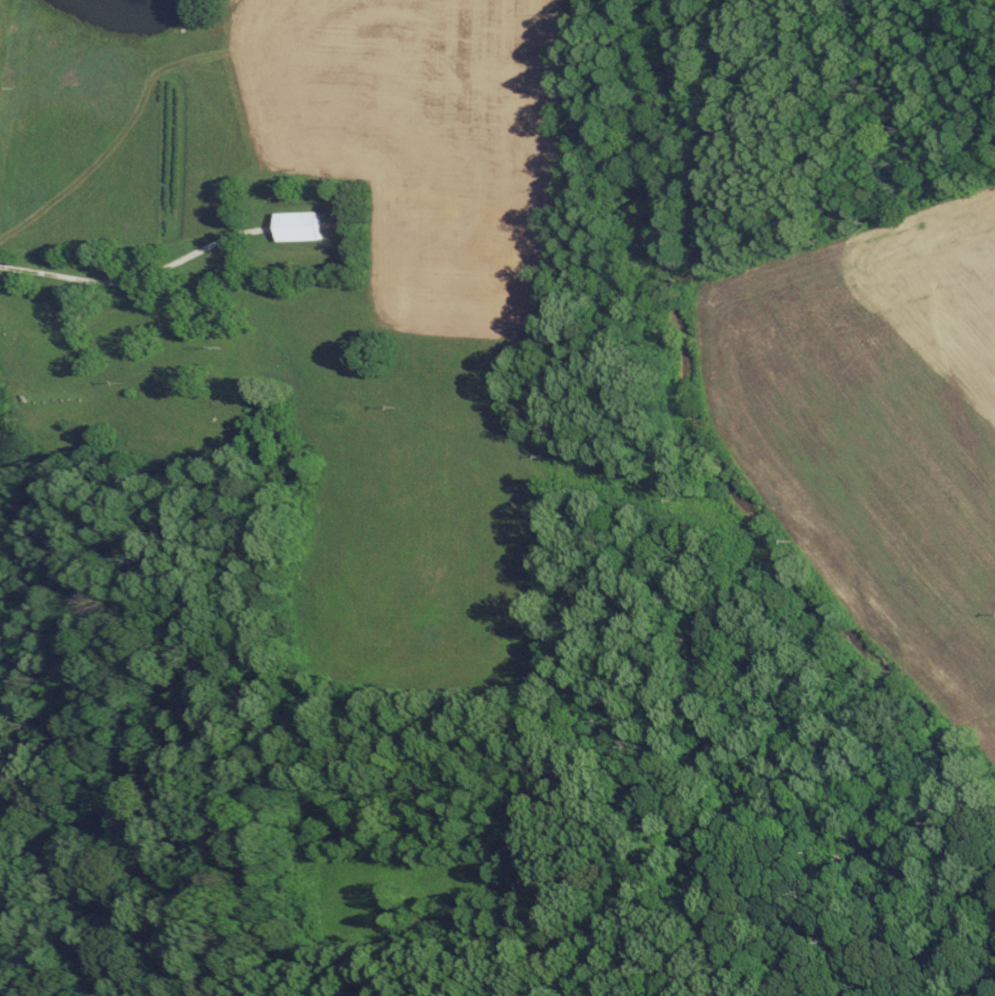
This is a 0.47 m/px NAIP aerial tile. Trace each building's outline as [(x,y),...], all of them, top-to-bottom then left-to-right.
[(277,214),(277,241),(322,241),(322,213),(277,214)]
